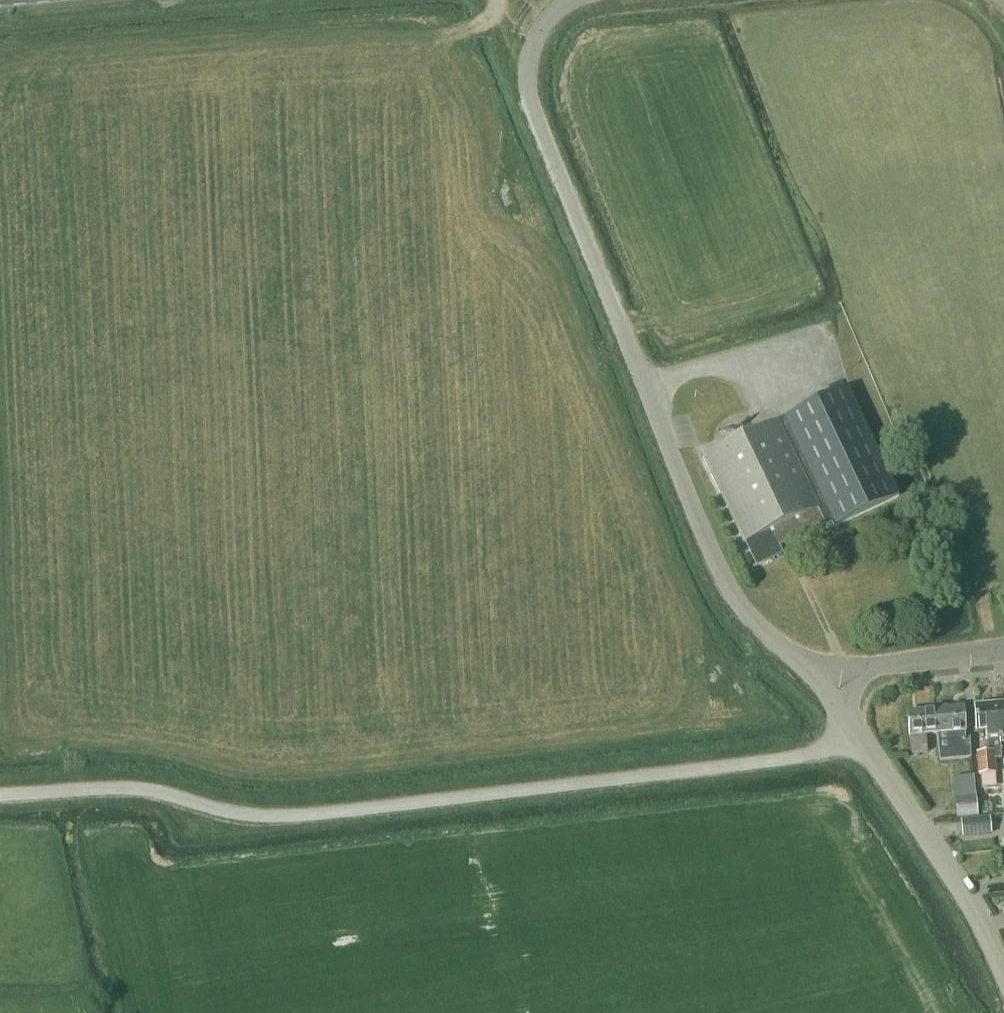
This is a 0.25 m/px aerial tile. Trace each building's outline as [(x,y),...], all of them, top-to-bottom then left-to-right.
[(835,527),(899,496),(848,388),(745,436),(741,426),(732,430),(737,441),(703,457),(743,543),(746,541),(758,566),(781,555),(778,547),(832,521),(835,527)] [(974,706),(976,730),(986,729),(988,752),(977,753),(979,773),(980,773),(987,773),(996,772),(995,758),(1001,758),(1000,739),(1003,738),(1003,703),(974,706)] [(935,709),(937,733),(939,761),(971,759),(970,750),(969,739),(965,739),(963,707),(935,709)] [(926,734),(937,733),(935,709),(907,712),(909,736),(910,736),(911,754),(927,753),(926,734)] [(987,773),(980,773),(981,787),(989,786),(987,773)] [(978,817),(974,775),(952,777),(957,819),(978,817)] [(992,834),(990,816),(960,819),(962,837),(992,834)]
